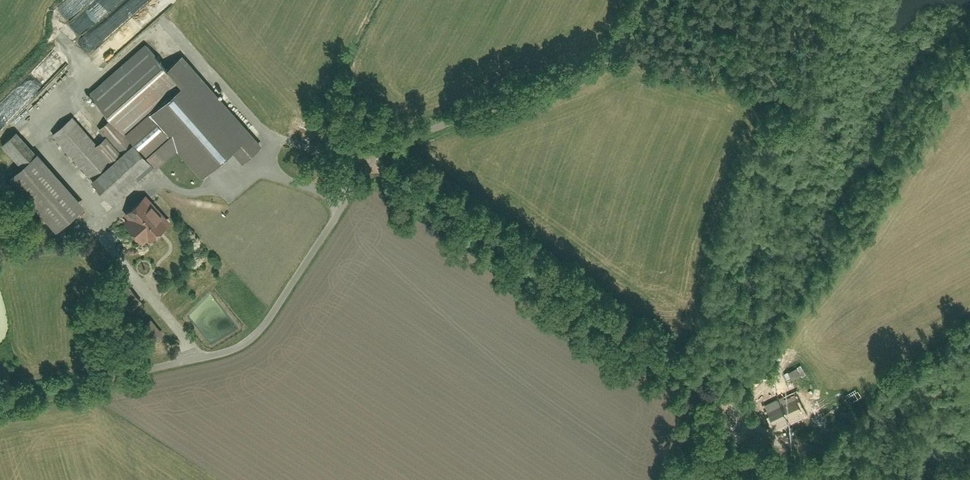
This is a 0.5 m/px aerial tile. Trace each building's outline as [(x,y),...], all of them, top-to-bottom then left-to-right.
[(98,17),(104,28),(93,34),(95,37),(98,36),(99,38),(90,42),(91,44),(116,31),(112,24),(141,8),(147,18),(173,3),(172,0),(129,0),(98,17)] [(39,91),(67,64),(63,60),(67,57),(55,44),(40,59),(42,61),(22,80),(32,90),(35,87),(39,91)] [(144,46),(88,95),(110,120),(105,125),(123,146),(118,150),(105,135),(95,144),(73,118),(51,137),(111,205),(132,187),(129,184),(139,175),(150,188),(183,159),(167,142),(172,138),(150,113),(180,87),(144,46)] [(45,165),(14,131),(0,143),(0,145),(21,168),(7,181),(54,233),(83,207),(45,165)] [(208,145),(186,164),(200,180),(222,161),(208,145)] [(145,196),(120,221),(144,245),(169,220),(145,196)] [(130,310),(141,299),(121,280),(110,291),(130,310)] [(149,342),(161,334),(151,317),(139,324),(149,342)] [(800,364),(787,371),(791,380),(805,373),(800,364)] [(767,405),(777,426),(804,413),(794,395),(785,399),(784,397),(767,405)]
